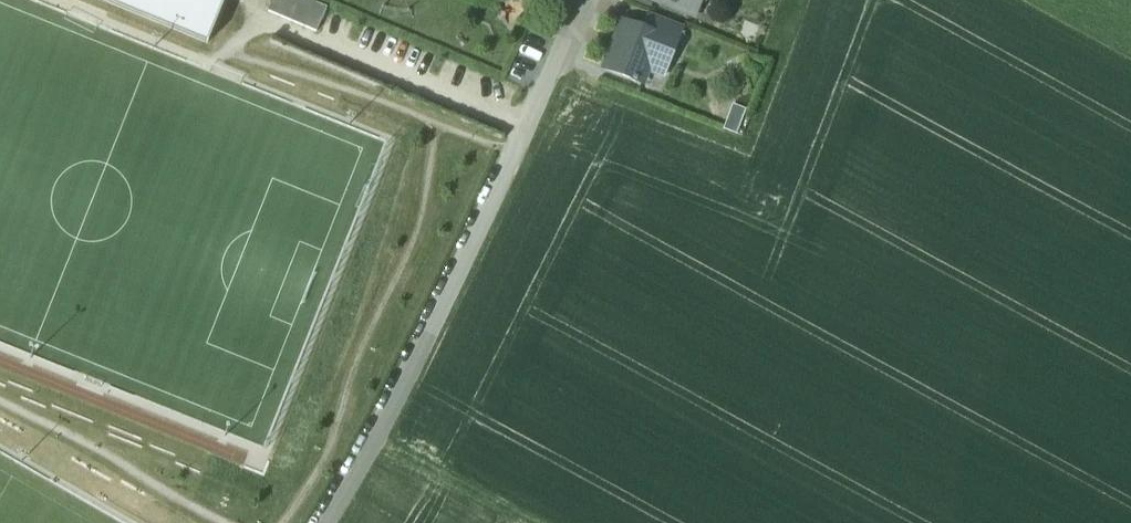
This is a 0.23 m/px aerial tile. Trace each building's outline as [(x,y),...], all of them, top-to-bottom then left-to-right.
[(207,42),(224,0),(105,0),(207,42)] [(327,0),(271,0),(268,10),(320,26),(327,0)] [(677,9),(680,0),(655,0),(677,9)] [(683,26),(648,13),(642,29),(676,44),(683,26)] [(641,30),(623,22),(604,69),(633,80),(632,81),(636,82),(636,81),(641,83),(650,60),(657,57),(669,61),(676,44),(642,29),(641,30)] [(658,87),(664,72),(650,66),(644,82),(658,87)] [(732,108),(724,128),(736,133),(744,113),(732,108)]
